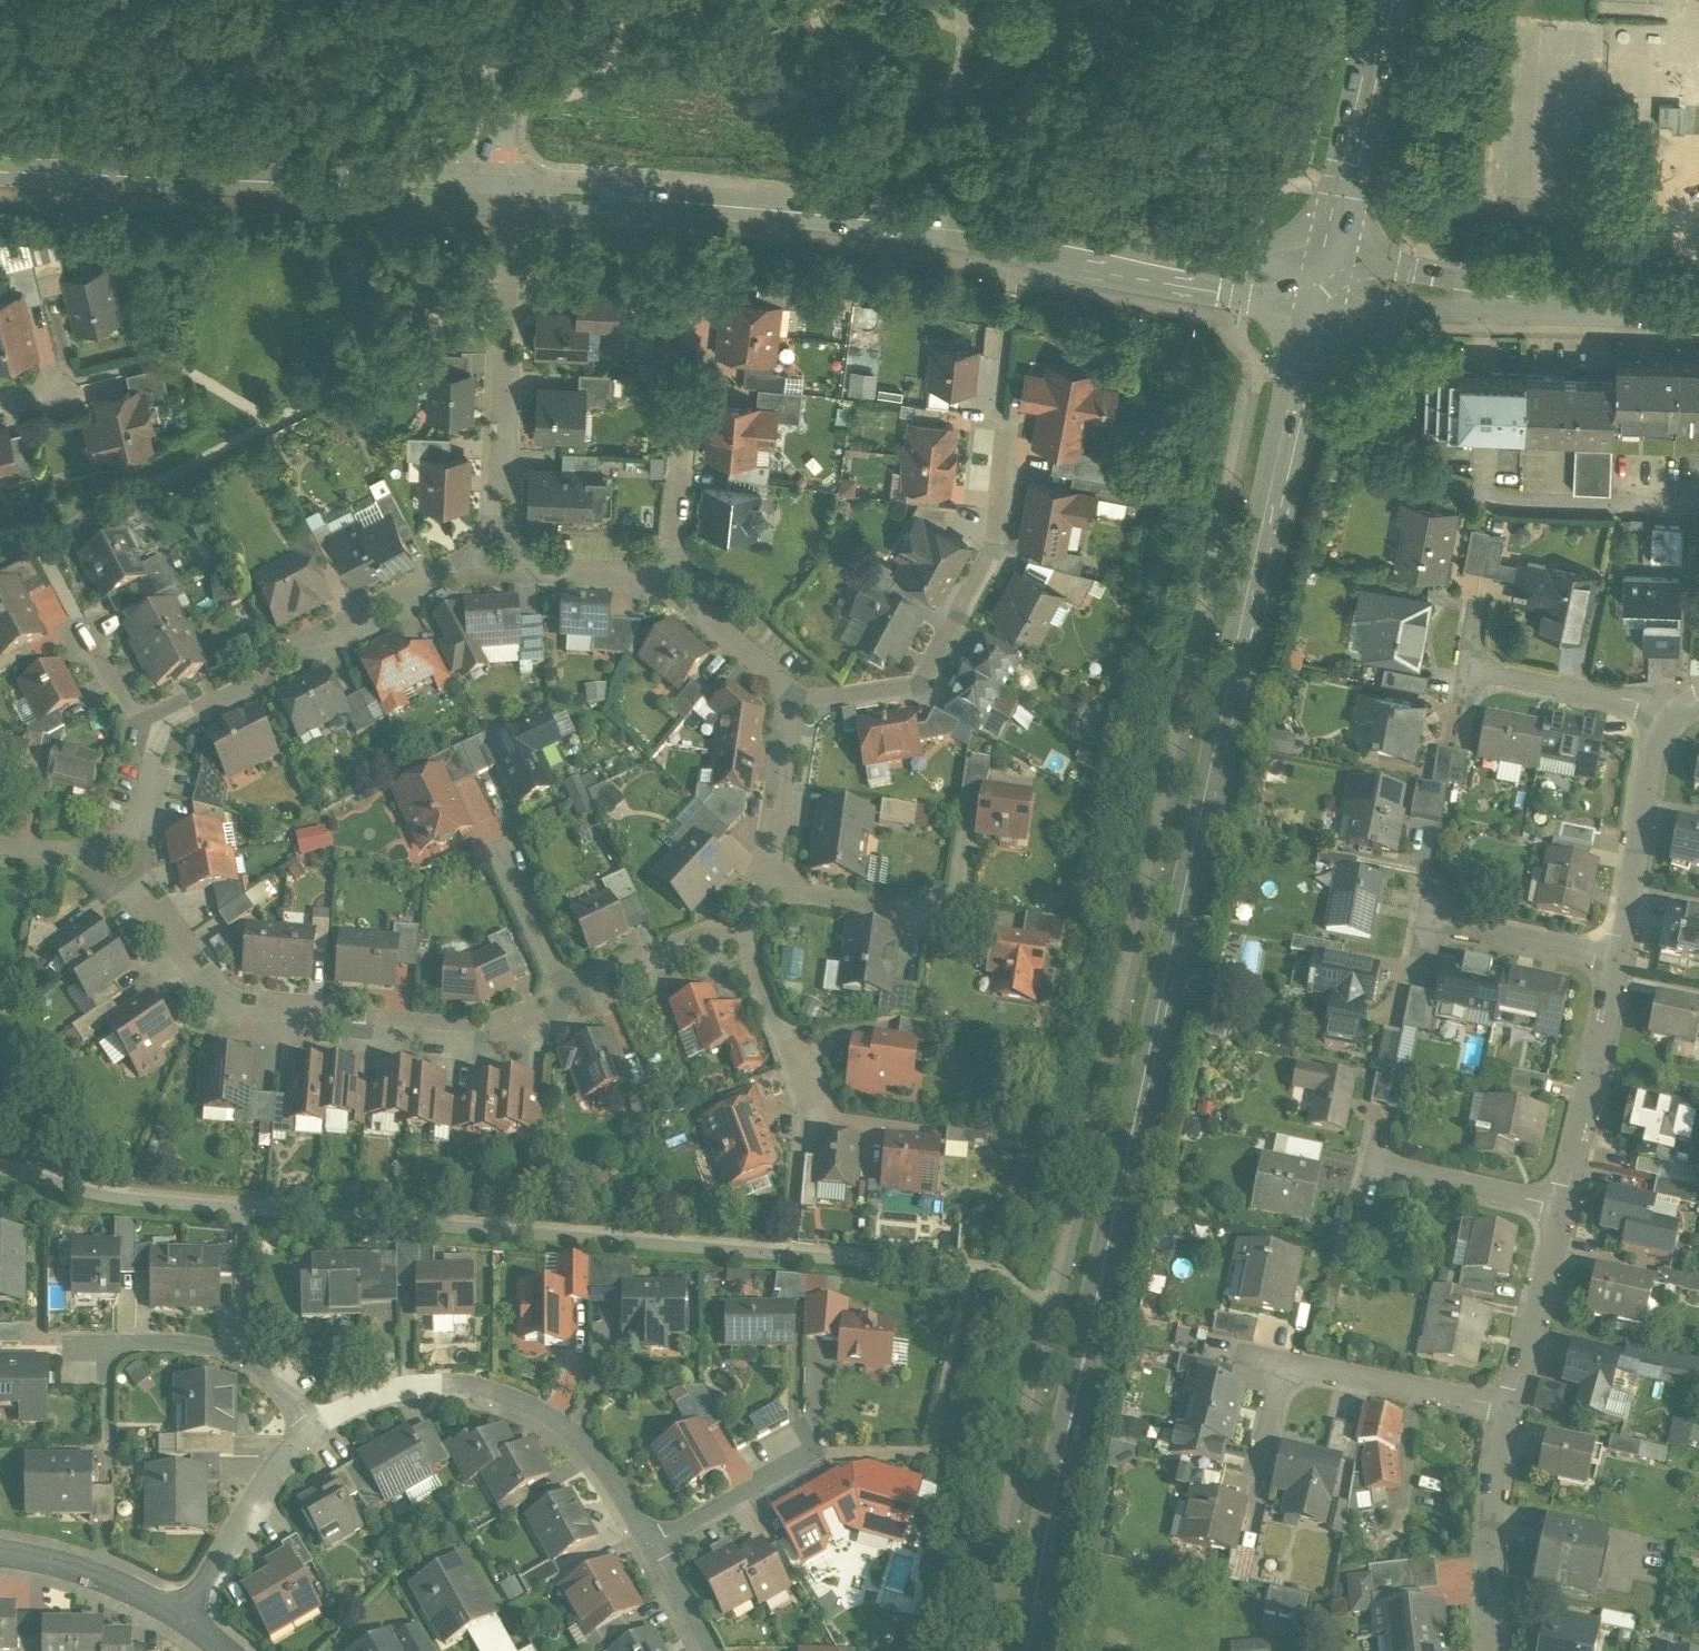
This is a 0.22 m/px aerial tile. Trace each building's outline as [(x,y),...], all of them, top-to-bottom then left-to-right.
[(1659,104),(1659,126),(1683,126),(1683,104),(1659,104)] [(60,256),(34,263),(42,296),(67,290),(65,279),(66,279),(60,256)] [(34,263),(8,269),(15,296),(22,294),(25,306),(43,301),(42,296),(34,263)] [(66,279),(65,279),(67,290),(77,330),(121,319),(109,269),(66,279)] [(801,294),(760,289),(759,304),(781,307),(800,310),(801,294)] [(0,300),(0,364),(37,355),(25,306),(22,294),(15,296),(0,300)] [(607,295),(580,294),(579,317),(579,318),(588,318),(615,319),(614,328),(616,328),(618,297),(607,296),(607,295)] [(759,304),(724,300),(721,329),(777,336),(781,307),(759,304)] [(579,317),(539,315),(538,356),(586,358),(588,318),(579,318),(579,317)] [(1002,325),(986,324),(983,355),(999,356),(1002,325)] [(777,336),(721,329),(718,358),(747,361),(774,365),(777,336)] [(977,352),(934,348),(931,381),(944,382),(943,387),(973,390),(977,352)] [(462,354),(434,353),(420,360),(420,374),(435,375),(435,373),(461,374),(462,354)] [(769,364),(747,361),(743,388),(759,389),(785,392),(787,376),(773,374),(774,365),(769,364)] [(1631,361),(1616,361),(1615,379),(1613,423),(1675,425),(1676,419),(1678,363),(1665,363),(1648,362),(1631,361)] [(1678,363),(1676,419),(1698,419),(1698,364),(1678,363)] [(162,367),(129,375),(133,394),(144,391),(146,399),(169,393),(162,367)] [(1092,376),(1052,368),(1049,382),(1027,378),(1022,403),(1044,407),(1037,444),(1077,452),(1081,431),(1073,429),(1073,427),(1078,424),(1080,414),(1104,419),(1108,393),(1089,390),(1092,376)] [(846,370),(844,393),(874,396),(877,373),(846,370)] [(1525,376),(1427,372),(1424,430),(1522,434),(1525,376)] [(461,374),(435,373),(435,375),(431,375),(429,418),(470,419),(471,375),(461,374)] [(613,375),(580,373),(579,391),(585,391),(584,399),(611,400),(611,401),(612,400),(613,375)] [(1615,379),(1525,376),(1522,434),(1524,434),(1524,428),(1551,429),(1551,435),(1575,436),(1575,430),(1611,432),(1611,437),(1613,437),(1613,423),(1615,379)] [(785,392),(759,389),(756,410),(756,412),(775,414),(775,415),(800,417),(802,394),(785,392)] [(579,391),(540,390),(538,437),(583,439),(584,399),(585,391),(579,391)] [(133,394),(98,402),(102,421),(87,425),(95,459),(110,455),(111,458),(150,448),(146,431),(153,429),(146,399),(144,391),(133,394)] [(756,410),(714,406),(714,408),(715,408),(713,430),(712,430),(709,457),(732,459),(733,454),(752,456),(753,442),(772,444),(775,415),(775,414),(756,412),(756,410)] [(949,409),(916,406),(914,422),(947,426),(949,409)] [(947,426),(914,422),(913,432),(908,436),(906,455),(954,460),(955,451),(950,450),(953,427),(947,426)] [(0,431),(0,475),(16,471),(18,470),(12,446),(8,429),(0,431)] [(448,438),(419,437),(419,459),(425,459),(423,504),(466,506),(468,460),(448,459),(448,438)] [(1520,441),(1481,440),(1480,466),(1494,466),(1493,480),(1519,481),(1520,441)] [(30,441),(12,446),(18,470),(16,471),(19,480),(38,476),(30,441)] [(1612,449),(1575,448),(1573,492),(1610,494),(1612,449)] [(599,454),(564,452),(563,472),(590,473),(590,476),(598,476),(599,454)] [(1119,460),(1088,454),(1083,479),(1113,485),(1119,460)] [(954,460),(906,455),(904,474),(908,478),(907,488),(940,491),(946,492),(948,468),(953,469),(954,460)] [(563,472),(532,471),(531,509),(542,509),(542,513),(588,515),(590,476),(590,473),(563,472)] [(1083,479),(1073,477),(1071,492),(1097,497),(1097,498),(1140,507),(1143,491),(1113,485),(1083,479)] [(1071,492),(1035,485),(1032,503),(1035,504),(1032,517),(1026,516),(1020,544),(1064,552),(1070,519),(1093,523),(1097,498),(1097,497),(1071,492)] [(940,491),(907,488),(905,501),(919,503),(939,505),(940,491)] [(393,489),(376,498),(386,518),(391,515),(397,527),(409,521),(393,489)] [(759,496),(706,491),(702,530),(755,536),(756,526),(758,526),(763,520),(763,513),(760,506),(758,506),(759,496)] [(1454,511),(1404,501),(1399,521),(1408,523),(1399,570),(1443,579),(1447,559),(1445,558),(1454,511)] [(939,505),(919,503),(907,523),(913,527),(917,519),(942,533),(957,507),(939,505)] [(386,518),(363,529),(383,567),(386,573),(414,559),(397,527),(391,515),(386,518)] [(942,533),(917,519),(913,527),(905,541),(914,546),(898,575),(940,598),(968,548),(942,533)] [(333,535),(326,520),(313,527),(329,559),(330,561),(342,555),(332,535),(333,535)] [(363,529),(359,521),(333,535),(332,535),(342,555),(355,581),(383,567),(363,529)] [(310,523),(287,535),(301,561),(306,558),(311,568),(329,559),(313,527),(310,523)] [(1682,558),(1682,523),(1651,523),(1651,558),(1682,558)] [(1489,532),(1472,529),(1463,570),(1481,574),(1489,536),(1489,532)] [(1505,539),(1489,536),(1481,574),(1497,577),(1505,539)] [(115,542),(81,560),(91,579),(95,577),(107,599),(142,580),(137,571),(130,556),(124,559),(115,542)] [(142,580),(107,599),(118,619),(139,607),(167,593),(178,586),(162,557),(137,571),(142,580)] [(301,561),(273,575),(276,581),(259,590),(257,595),(263,605),(268,607),(278,627),(328,602),(311,568),(306,558),(301,561)] [(0,576),(0,578),(5,587),(14,583),(24,600),(45,589),(29,560),(0,576)] [(1595,577),(1550,568),(1549,572),(1522,566),(1517,589),(1514,588),(1513,592),(1525,594),(1526,593),(1544,597),(1537,632),(1578,641),(1586,599),(1590,600),(1595,577)] [(1095,578),(1056,568),(1048,582),(1082,601),(1079,605),(1080,606),(1095,578)] [(892,587),(861,570),(854,584),(867,591),(868,589),(886,599),(892,587)] [(1055,592),(1018,572),(993,618),(1037,642),(1049,620),(1042,616),(1055,592)] [(1622,577),(1622,605),(1678,604),(1678,577),(1622,577)] [(0,590),(0,628),(30,611),(24,600),(14,583),(5,587),(0,590)] [(886,599),(868,589),(867,591),(852,618),(871,628),(857,653),(882,667),(887,658),(898,664),(923,619),(886,599)] [(1428,602),(1362,590),(1358,614),(1375,617),(1368,656),(1416,665),(1428,602)] [(167,593),(139,607),(146,619),(173,604),(167,593)] [(610,602),(565,599),(563,637),(606,639),(607,639),(608,624),(610,602)] [(146,619),(129,628),(143,654),(137,657),(138,657),(187,631),(188,630),(174,604),(173,604),(146,619)] [(516,606),(484,608),(483,606),(467,607),(469,629),(470,650),(476,650),(519,647),(516,606)] [(456,610),(437,619),(450,645),(438,651),(451,677),(463,670),(468,679),(486,669),(476,650),(470,650),(469,629),(464,627),(456,610)] [(27,646),(42,638),(32,619),(34,618),(30,611),(0,628),(0,661),(27,646)] [(641,626),(608,624),(607,639),(606,639),(605,657),(628,658),(641,626)] [(542,625),(524,627),(527,665),(520,666),(520,667),(545,665),(542,625)] [(708,657),(670,626),(642,660),(665,679),(669,674),(684,686),(708,657)] [(187,631),(138,657),(145,671),(149,669),(157,685),(175,676),(178,681),(206,666),(187,631)] [(1022,656),(987,637),(965,676),(1000,695),(1022,656)] [(401,643),(383,652),(379,644),(373,647),(372,652),(374,656),(360,664),(381,705),(401,695),(432,679),(434,678),(424,658),(421,653),(410,659),(401,643)] [(0,661),(0,663),(5,673),(33,657),(27,646),(0,661)] [(438,651),(424,658),(434,678),(432,679),(435,685),(451,677),(438,651)] [(233,652),(214,662),(214,666),(206,670),(210,677),(238,663),(233,652)] [(60,667),(22,686),(41,721),(42,722),(57,714),(79,702),(60,667)] [(1428,676),(1384,668),(1381,683),(1425,692),(1428,676)] [(327,675),(279,700),(299,738),(315,730),(346,714),(347,713),(342,704),(327,675)] [(1000,695),(965,676),(944,715),(960,724),(979,735),(1000,695)] [(671,711),(687,720),(701,695),(685,686),(671,711)] [(751,705),(736,693),(717,715),(724,720),(722,733),(719,733),(715,755),(755,761),(760,725),(749,724),(751,705)] [(1425,705),(1361,694),(1356,725),(1370,728),(1365,757),(1413,766),(1425,705)] [(359,695),(342,704),(347,713),(346,714),(357,737),(376,727),(359,695)] [(401,695),(381,705),(388,719),(408,709),(401,695)] [(944,715),(935,711),(926,726),(915,728),(917,744),(952,738),(960,724),(944,715)] [(255,712),(206,737),(214,751),(227,777),(255,762),(257,766),(277,756),(255,712)] [(57,714),(42,722),(41,721),(29,726),(28,734),(44,737),(48,738),(66,729),(57,714)] [(913,716),(858,725),(865,766),(920,757),(917,744),(915,728),(913,716)] [(1545,729),(1486,718),(1478,758),(1538,771),(1540,760),(1539,759),(1545,729)] [(1605,732),(1546,720),(1545,729),(1539,759),(1540,760),(1578,767),(1577,776),(1595,780),(1605,732)] [(315,730),(299,738),(306,750),(322,742),(315,730)] [(1292,754),(1294,734),(1271,731),(1269,751),(1292,754)] [(44,737),(28,734),(25,747),(28,747),(23,769),(37,771),(41,752),(44,737)] [(492,770),(477,740),(462,747),(477,777),(492,770)] [(462,747),(432,762),(438,773),(440,772),(449,791),(477,777),(462,747)] [(516,757),(536,798),(555,789),(535,748),(516,757)] [(100,760),(57,749),(55,756),(48,783),(52,784),(91,794),(100,760)] [(1454,752),(1438,750),(1433,784),(1448,787),(1448,785),(1454,752)] [(214,751),(203,757),(200,767),(203,767),(193,804),(223,812),(224,812),(229,792),(222,779),(227,777),(214,751)] [(37,771),(30,803),(46,808),(52,784),(48,783),(55,756),(41,752),(37,771)] [(1468,754),(1454,752),(1448,785),(1463,787),(1468,754)] [(755,761),(715,755),(712,777),(716,777),(712,799),(746,804),(747,795),(750,796),(755,761)] [(536,798),(516,757),(497,766),(518,808),(536,798)] [(990,766),(967,763),(961,805),(981,808),(984,808),(985,801),(982,801),(984,789),(987,789),(990,766)] [(438,773),(396,794),(423,850),(436,844),(441,845),(452,840),(454,835),(467,829),(449,791),(440,772),(438,773)] [(583,778),(566,783),(578,820),(594,815),(583,778)] [(1403,791),(1351,781),(1346,810),(1361,812),(1355,846),(1373,849),(1373,851),(1377,852),(1377,850),(1396,854),(1401,825),(1397,824),(1403,791)] [(1448,787),(1433,784),(1427,820),(1443,822),(1448,787)] [(987,789),(984,789),(982,801),(985,801),(984,808),(981,808),(978,832),(1001,835),(1001,838),(1006,839),(1008,830),(1025,832),(1031,796),(987,789)] [(746,804),(712,799),(703,810),(729,834),(744,817),(746,804)] [(918,807),(883,802),(880,824),(915,829),(918,807)] [(193,804),(198,832),(219,829),(219,830),(226,828),(223,812),(193,804)] [(874,814),(821,807),(812,873),(839,877),(839,875),(861,878),(861,877),(856,876),(862,835),(871,836),(874,814)] [(729,834),(703,810),(683,830),(693,839),(695,838),(711,853),(729,834)] [(1679,824),(1670,864),(1692,869),(1693,867),(1698,868),(1698,828),(1679,824)] [(1595,832),(1562,825),(1558,841),(1592,848),(1595,832)] [(299,855),(330,849),(326,826),(295,832),(299,855)] [(226,828),(219,830),(223,856),(236,854),(232,828),(226,828)] [(198,832),(170,837),(175,866),(182,864),(223,857),(223,856),(219,830),(219,829),(198,832)] [(693,839),(655,880),(691,914),(731,871),(711,853),(695,838),(693,839)] [(1558,841),(1554,841),(1552,854),(1590,862),(1592,848),(1558,841)] [(223,857),(182,864),(187,892),(214,887),(235,883),(235,882),(230,856),(238,855),(237,853),(236,854),(223,856),(223,857)] [(1358,860),(1319,853),(1317,867),(1338,871),(1339,869),(1356,872),(1358,860)] [(1552,854),(1550,854),(1546,874),(1552,876),(1549,892),(1550,892),(1546,910),(1538,908),(1538,910),(1588,920),(1596,882),(1593,882),(1597,864),(1590,862),(1552,854)] [(1356,872),(1339,869),(1338,871),(1327,931),(1370,939),(1381,877),(1356,872)] [(602,884),(608,897),(611,896),(618,910),(639,900),(625,873),(602,884)] [(235,883),(214,887),(219,915),(245,897),(242,881),(235,882),(235,883)] [(608,897),(573,914),(592,952),(629,935),(618,910),(611,896),(608,897)] [(245,897),(219,915),(228,928),(254,911),(245,897)] [(1669,911),(1660,953),(1698,961),(1698,917),(1669,911)] [(1060,919),(1026,914),(1023,938),(1047,942),(1047,943),(1056,945),(1060,919)] [(92,918),(52,945),(71,972),(112,943),(107,937),(105,938),(92,918)] [(330,922),(314,921),(313,933),(312,937),(314,937),(313,952),(327,953),(330,922)] [(420,928),(396,926),(395,928),(398,928),(397,941),(398,941),(396,964),(417,966),(420,928)] [(264,933),(249,932),(245,974),(270,976),(270,978),(277,978),(282,931),(264,929),(264,933)] [(896,936),(849,929),(841,991),(881,996),(887,996),(889,985),(896,936)] [(313,933),(282,931),(277,978),(285,979),(285,977),(310,979),(313,952),(314,937),(312,937),(313,933)] [(528,976),(508,933),(489,942),(494,953),(496,951),(511,984),(528,976)] [(1023,938),(996,935),(990,973),(998,974),(995,997),(1034,1002),(1037,981),(1041,981),(1047,943),(1047,942),(1023,938)] [(397,941),(342,936),(338,983),(394,988),(396,964),(398,941),(397,941)] [(1344,948),(1294,938),(1291,951),(1316,956),(1341,961),(1344,948)] [(1239,970),(1255,974),(1263,944),(1248,940),(1239,970)] [(112,943),(71,972),(89,998),(113,982),(128,971),(115,951),(116,950),(112,943)] [(494,953),(472,963),(448,961),(445,1001),(479,1004),(513,988),(511,984),(496,951),(494,953)] [(782,951),(782,978),(803,978),(802,951),(782,951)] [(1341,961),(1316,956),(1307,996),(1311,997),(1313,986),(1335,990),(1325,1044),(1356,1050),(1364,1005),(1371,1006),(1378,969),(1341,961)] [(1504,980),(1445,967),(1435,1015),(1494,1028),(1497,1013),(1504,980)] [(1549,982),(1506,972),(1504,980),(1497,1013),(1538,1021),(1535,1035),(1558,1040),(1569,984),(1550,980),(1549,982)] [(113,982),(89,998),(98,1011),(111,1002),(122,994),(113,982)] [(916,988),(889,985),(887,997),(881,996),(877,1023),(901,1020),(903,1020),(912,1021),(916,988)] [(718,1014),(710,992),(673,1005),(684,1035),(681,1036),(690,1060),(728,1046),(730,1052),(754,1044),(747,1024),(734,1029),(727,1010),(718,1014)] [(149,997),(137,1005),(129,1011),(128,1010),(121,1015),(107,1025),(108,1026),(141,1075),(164,1059),(157,1050),(176,1037),(149,997)] [(1657,999),(1649,1038),(1696,1047),(1698,1033),(1698,1008),(1657,999)] [(98,1011),(73,1028),(84,1043),(108,1026),(107,1025),(121,1015),(111,1002),(98,1011)] [(912,1021),(903,1020),(901,1020),(899,1042),(917,1044),(917,1046),(934,1048),(937,1025),(912,1021)] [(1402,1033),(1385,1030),(1377,1068),(1379,1069),(1394,1071),(1395,1067),(1402,1033)] [(1418,1035),(1402,1032),(1402,1033),(1395,1067),(1410,1070),(1416,1071),(1418,1061),(1413,1060),(1418,1035)] [(611,1035),(566,1053),(566,1054),(561,1057),(567,1072),(579,1068),(591,1099),(629,1084),(632,1092),(648,1086),(636,1057),(622,1062),(611,1035)] [(1464,1066),(1477,1068),(1481,1037),(1469,1035),(1464,1066)] [(899,1042),(891,1041),(890,1047),(856,1042),(848,1091),(882,1096),(884,1086),(904,1089),(907,1069),(913,1070),(917,1046),(917,1044),(899,1042)] [(754,1044),(730,1052),(738,1073),(761,1064),(754,1044)] [(228,1054),(225,1057),(208,1056),(204,1059),(203,1072),(206,1076),(204,1104),(228,1106),(228,1111),(236,1112),(247,1113),(249,1095),(250,1081),(247,1077),(248,1059),(238,1058),(235,1055),(228,1054)] [(319,1066),(294,1063),(291,1098),(289,1121),(297,1121),(296,1137),(322,1139),(322,1140),(323,1140),(324,1132),(325,1114),(324,1114),(328,1063),(319,1062),(319,1066)] [(356,1065),(328,1063),(324,1114),(325,1114),(324,1132),(348,1134),(348,1126),(349,1126),(350,1116),(351,1116),(354,1088),(356,1065)] [(1354,1078),(1297,1067),(1293,1090),(1294,1091),(1295,1088),(1317,1093),(1311,1127),(1343,1133),(1354,1078)] [(1410,1070),(1395,1067),(1394,1071),(1386,1107),(1401,1110),(1410,1070)] [(413,1071),(383,1068),(381,1090),(379,1118),(408,1120),(413,1071)] [(1394,1071),(1379,1069),(1371,1104),(1386,1107),(1394,1071)] [(442,1080),(421,1078),(421,1071),(413,1071),(408,1120),(408,1126),(438,1129),(440,1102),(442,1080)] [(492,1084),(471,1082),(469,1104),(466,1131),(497,1134),(498,1127),(501,1078),(493,1077),(492,1084)] [(1548,1084),(1511,1077),(1508,1090),(1545,1098),(1548,1084)] [(531,1080),(501,1078),(498,1127),(527,1130),(529,1102),(531,1080)] [(367,1089),(354,1088),(351,1116),(350,1116),(349,1126),(364,1127),(365,1117),(367,1089)] [(381,1090),(367,1089),(365,1117),(379,1118),(381,1090)] [(754,1090),(722,1103),(726,1115),(702,1124),(710,1145),(726,1153),(727,1155),(724,1157),(726,1162),(728,1161),(730,1165),(727,1171),(731,1182),(738,1185),(762,1176),(761,1173),(773,1169),(776,1164),(772,1157),(769,1155),(767,1149),(770,1146),(772,1142),(770,1139),(768,1137),(766,1136),(764,1136),(762,1136),(761,1132),(762,1129),(758,1120),(761,1119),(763,1113),(754,1090)] [(276,1097),(249,1095),(247,1113),(236,1112),(235,1122),(274,1126),(276,1097)] [(291,1098),(276,1097),(274,1126),(273,1135),(296,1137),(297,1121),(289,1121),(291,1098)] [(1547,1112),(1489,1100),(1477,1156),(1509,1163),(1512,1147),(1538,1152),(1547,1112)] [(1679,1111),(1632,1100),(1623,1139),(1644,1144),(1640,1161),(1661,1166),(1662,1163),(1673,1165),(1681,1130),(1675,1128),(1679,1111)] [(454,1103),(440,1102),(438,1129),(452,1130),(454,1103)] [(544,1103),(529,1102),(527,1130),(541,1131),(544,1103)] [(469,1104),(454,1103),(452,1130),(466,1131),(469,1104)] [(987,1136),(948,1131),(946,1147),(986,1150),(987,1136)] [(857,1141),(821,1138),(819,1160),(817,1187),(819,1187),(853,1190),(853,1184),(857,1181),(858,1169),(855,1166),(857,1141)] [(1323,1147),(1288,1140),(1284,1161),(1319,1168),(1323,1147)] [(921,1144),(887,1141),(883,1189),(902,1190),(902,1192),(923,1194),(924,1185),(936,1186),(940,1143),(921,1142),(921,1144)] [(1284,1161),(1263,1157),(1262,1159),(1268,1160),(1258,1209),(1252,1208),(1252,1210),(1308,1221),(1315,1191),(1309,1190),(1311,1180),(1317,1182),(1319,1169),(1319,1168),(1284,1161)] [(819,1160),(806,1159),(802,1199),(817,1200),(819,1187),(817,1187),(819,1160)] [(1662,1163),(1661,1166),(1657,1181),(1698,1189),(1698,1171),(1673,1165),(1662,1163)] [(1657,1181),(1654,1198),(1696,1207),(1698,1191),(1698,1189),(1657,1181)] [(896,1194),(895,1213),(942,1213),(943,1195),(896,1194)] [(1656,1206),(1610,1195),(1601,1232),(1625,1238),(1648,1243),(1652,1226),(1656,1206)] [(136,1223),(118,1221),(118,1246),(119,1247),(119,1276),(136,1276),(136,1223)] [(1518,1233),(1462,1221),(1457,1246),(1471,1249),(1466,1272),(1508,1281),(1518,1233)] [(1680,1232),(1652,1226),(1648,1243),(1625,1238),(1622,1250),(1673,1262),(1680,1232)] [(0,1235),(0,1300),(22,1301),(22,1266),(19,1266),(19,1253),(22,1253),(23,1235),(0,1235)] [(435,1248),(397,1245),(397,1270),(397,1281),(419,1281),(419,1272),(431,1272),(435,1272),(435,1248)] [(1301,1257),(1240,1245),(1236,1267),(1248,1269),(1241,1307),(1289,1316),(1301,1257)] [(118,1246),(76,1246),(76,1288),(102,1288),(102,1293),(119,1293),(119,1276),(119,1247),(118,1246)] [(219,1253),(186,1254),(187,1311),(220,1311),(219,1253)] [(187,1311),(186,1254),(152,1254),(153,1311),(187,1311)] [(590,1261),(559,1258),(559,1289),(570,1289),(570,1303),(590,1303),(590,1261)] [(371,1261),(313,1262),(313,1283),(302,1283),(303,1319),(331,1319),(331,1315),(361,1314),(361,1301),(370,1301),(370,1294),(372,1294),(371,1270),(371,1261)] [(627,1264),(590,1261),(590,1303),(625,1303),(625,1288),(627,1288),(627,1264)] [(397,1281),(397,1270),(371,1270),(372,1294),(370,1294),(370,1301),(398,1301),(397,1281)] [(471,1273),(471,1271),(435,1272),(431,1272),(419,1272),(419,1281),(420,1313),(449,1312),(449,1319),(453,1319),(453,1316),(469,1316),(468,1273),(471,1273)] [(750,1274),(706,1272),(705,1287),(750,1289),(750,1274)] [(1653,1284),(1597,1272),(1587,1316),(1644,1328),(1653,1284)] [(1663,1273),(1660,1288),(1698,1296),(1698,1280),(1663,1273)] [(806,1279),(777,1277),(776,1294),(788,1295),(788,1303),(805,1303),(805,1299),(806,1279)] [(1496,1287),(1461,1280),(1458,1293),(1471,1296),(1493,1300),(1496,1287)] [(627,1288),(625,1288),(625,1303),(625,1336),(626,1336),(626,1350),(650,1350),(650,1342),(665,1342),(665,1334),(683,1334),(683,1288),(627,1288)] [(559,1289),(546,1289),(541,1293),(531,1293),(526,1298),(526,1317),(522,1322),(522,1337),(526,1342),(541,1342),(546,1346),(565,1346),(570,1342),(570,1303),(570,1289),(559,1289)] [(1458,1293),(1438,1289),(1430,1323),(1441,1325),(1433,1361),(1474,1369),(1481,1333),(1486,1334),(1491,1313),(1468,1309),(1471,1296),(1458,1293)] [(848,1303),(805,1299),(805,1303),(805,1340),(843,1343),(845,1320),(847,1320),(848,1303)] [(789,1311),(732,1311),(732,1345),(789,1345),(789,1311)] [(1258,1322),(1216,1313),(1212,1334),(1254,1342),(1258,1322)] [(847,1320),(845,1320),(843,1343),(841,1364),(865,1366),(868,1371),(879,1371),(883,1368),(889,1368),(893,1324),(847,1320)] [(893,1343),(893,1364),(899,1364),(899,1360),(907,1360),(907,1343),(893,1343)] [(1666,1355),(1629,1347),(1625,1363),(1662,1371),(1666,1355)] [(1618,1361),(1574,1349),(1565,1386),(1582,1390),(1609,1397),(1609,1396),(1618,1361)] [(1666,1355),(1662,1371),(1698,1379),(1698,1362),(1666,1355)] [(1235,1369),(1181,1356),(1177,1373),(1192,1377),(1193,1376),(1231,1385),(1235,1369)] [(48,1361),(0,1361),(0,1415),(16,1416),(16,1432),(47,1432),(48,1361)] [(1231,1385),(1193,1376),(1192,1377),(1188,1398),(1198,1400),(1191,1432),(1191,1433),(1224,1441),(1230,1442),(1234,1425),(1235,1425),(1240,1407),(1238,1407),(1243,1388),(1231,1385)] [(235,1381),(178,1382),(178,1404),(184,1404),(184,1436),(234,1436),(235,1436),(235,1381)] [(1568,1390),(1541,1383),(1534,1411),(1561,1417),(1568,1390)] [(723,1425),(702,1388),(683,1389),(708,1433),(723,1425)] [(1609,1397),(1582,1390),(1576,1413),(1624,1426),(1631,1402),(1609,1396),(1609,1397)] [(749,1414),(755,1434),(788,1425),(782,1405),(749,1414)] [(1404,1421),(1366,1412),(1363,1429),(1359,1448),(1361,1448),(1368,1450),(1395,1457),(1404,1421)] [(1117,1416),(1108,1464),(1133,1469),(1142,1420),(1117,1416)] [(1363,1429),(1334,1422),(1326,1457),(1340,1460),(1340,1461),(1358,1465),(1361,1448),(1359,1448),(1363,1429)] [(1679,1424),(1673,1447),(1698,1453),(1698,1429),(1679,1424)] [(440,1451),(425,1426),(412,1434),(426,1459),(440,1451)] [(698,1427),(657,1450),(681,1491),(722,1467),(698,1427)] [(485,1439),(481,1433),(452,1449),(470,1481),(484,1472),(516,1454),(516,1453),(502,1429),(485,1439)] [(1224,1441),(1191,1433),(1191,1432),(1180,1429),(1173,1457),(1182,1459),(1218,1467),(1224,1441)] [(410,1432),(360,1460),(384,1502),(404,1491),(430,1477),(435,1474),(426,1459),(412,1434),(410,1432)] [(178,1436),(161,1436),(161,1457),(178,1457),(178,1436)] [(184,1436),(178,1436),(178,1457),(191,1457),(220,1457),(234,1457),(234,1436),(184,1436)] [(1641,1444),(1610,1438),(1607,1453),(1637,1460),(1641,1444)] [(1594,1449),(1546,1439),(1538,1478),(1585,1489),(1594,1449)] [(516,1454),(484,1472),(485,1473),(488,1472),(503,1499),(501,1501),(501,1502),(527,1487),(548,1475),(531,1445),(516,1453),(516,1454)] [(1316,1456),(1286,1449),(1287,1447),(1285,1447),(1276,1489),(1291,1493),(1289,1501),(1304,1505),(1301,1520),(1323,1525),(1329,1502),(1330,1502),(1340,1461),(1340,1460),(1326,1457),(1316,1454),(1316,1456)] [(1395,1457),(1368,1450),(1364,1465),(1365,1477),(1367,1492),(1371,1492),(1399,1488),(1395,1457)] [(220,1457),(191,1457),(191,1471),(205,1471),(205,1483),(220,1483),(220,1457)] [(1218,1467),(1182,1459),(1178,1476),(1214,1484),(1218,1467)] [(93,1460),(27,1460),(27,1513),(91,1513),(93,1513),(93,1489),(93,1460)] [(384,1502),(360,1460),(344,1469),(359,1494),(369,1511),(384,1502)] [(839,1476),(775,1512),(801,1558),(824,1546),(827,1533),(841,1525),(899,1542),(904,1524),(908,1525),(915,1499),(912,1498),(916,1481),(870,1468),(843,1483),(839,1476)] [(359,1494),(344,1469),(326,1479),(331,1488),(338,1484),(347,1500),(359,1494)] [(191,1471),(150,1471),(149,1512),(159,1512),(159,1531),(205,1532),(205,1483),(205,1471),(191,1471)] [(1365,1477),(1356,1475),(1353,1494),(1367,1492),(1365,1477)] [(430,1477),(404,1491),(412,1505),(438,1491),(430,1477)] [(331,1488),(300,1506),(317,1535),(332,1526),(340,1538),(362,1526),(347,1500),(338,1484),(331,1488)] [(527,1487),(501,1502),(501,1501),(496,1504),(503,1516),(534,1499),(527,1487)] [(115,1489),(93,1489),(93,1513),(91,1513),(91,1523),(115,1523),(115,1489)] [(1246,1501),(1195,1489),(1191,1509),(1197,1510),(1190,1541),(1184,1540),(1184,1542),(1234,1553),(1246,1501)] [(1367,1492),(1353,1494),(1348,1518),(1374,1514),(1371,1492),(1367,1492)] [(580,1508),(571,1493),(528,1518),(539,1538),(546,1534),(559,1558),(553,1561),(553,1563),(594,1539),(577,1509),(580,1508)] [(1606,1538),(1549,1526),(1537,1585),(1593,1597),(1606,1538)] [(313,1564),(298,1538),(282,1547),(286,1554),(288,1553),(299,1572),(313,1564)] [(736,1559),(728,1543),(714,1551),(718,1559),(700,1569),(725,1613),(756,1595),(736,1559)] [(766,1551),(762,1544),(736,1559),(756,1595),(761,1603),(787,1587),(781,1576),(766,1551)] [(792,1569),(778,1544),(766,1551),(781,1576),(792,1569)] [(286,1554),(268,1565),(273,1574),(244,1590),(267,1629),(286,1618),(291,1625),(319,1608),(299,1572),(288,1553),(286,1554)] [(1253,1557),(1236,1553),(1230,1577),(1247,1582),(1253,1557)] [(495,1618),(461,1556),(413,1584),(447,1645),(468,1634),(495,1618)] [(592,1558),(563,1575),(569,1586),(598,1570),(592,1558)] [(553,1561),(520,1580),(528,1594),(561,1576),(553,1563),(553,1561)] [(1435,1561),(1369,1568),(1370,1579),(1372,1598),(1415,1593),(1416,1594),(1439,1591),(1435,1561)] [(598,1570),(569,1586),(574,1595),(568,1598),(576,1613),(626,1585),(625,1583),(612,1562),(598,1570)] [(501,1584),(509,1600),(524,1592),(515,1576),(501,1584)] [(1370,1579),(1350,1582),(1354,1614),(1374,1611),(1372,1598),(1370,1579)] [(626,1585),(576,1613),(584,1628),(591,1624),(595,1632),(624,1616),(639,1608),(626,1586),(626,1585)] [(1308,1598),(1270,1589),(1264,1614),(1303,1622),(1308,1598)] [(1415,1593),(1372,1598),(1374,1611),(1377,1638),(1443,1630),(1443,1629),(1441,1629),(1438,1604),(1417,1606),(1416,1594),(1415,1593)] [(0,1608),(0,1650),(16,1650),(16,1638),(17,1608),(0,1608)] [(1637,1620),(1602,1613),(1599,1626),(1600,1627),(1600,1629),(1634,1636),(1637,1620)] [(624,1616),(595,1632),(602,1644),(631,1628),(624,1616)] [(495,1618),(468,1634),(478,1650),(515,1650),(495,1618)] [(1543,1625),(1538,1650),(1595,1650),(1600,1629),(1600,1627),(1599,1626),(1568,1620),(1566,1630),(1543,1625)] [(356,1650),(427,1650),(411,1622),(356,1650)] [(43,1623),(43,1639),(43,1650),(73,1650),(73,1623),(43,1623)] [(73,1623),(73,1650),(102,1650),(102,1634),(103,1623),(73,1623)] [(1377,1638),(1377,1639),(1384,1638),(1385,1650),(1446,1650),(1443,1630),(1377,1638)] [(617,1650),(663,1650),(652,1632),(617,1650)] [(102,1634),(102,1650),(133,1650),(133,1646),(133,1634),(102,1634)] [(16,1638),(16,1650),(29,1650),(29,1639),(16,1638)] [(29,1639),(29,1650),(43,1650),(43,1639),(29,1639)] [(1231,1650),(1271,1650),(1271,1639),(1230,1641),(1231,1650)]
